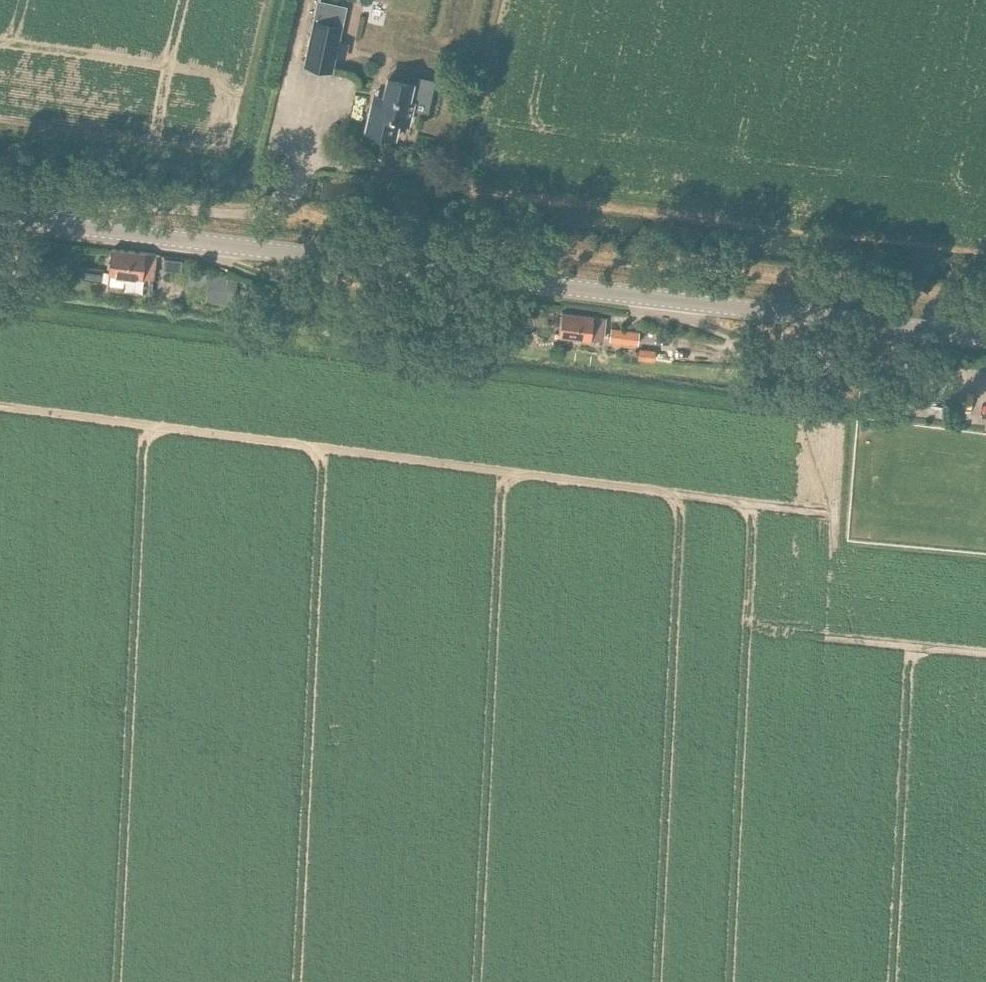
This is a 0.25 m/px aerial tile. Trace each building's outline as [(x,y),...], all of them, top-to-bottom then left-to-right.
[(334,55),(345,58),(348,42),(338,40),(342,24),(346,5),(322,0),(316,0),(302,63),(331,70),(334,55)] [(364,130),(395,137),(399,119),(408,121),(411,108),(426,112),(434,79),(388,69),(382,94),(373,92),(364,130)] [(155,253),(111,249),(107,287),(151,292),(155,253)] [(180,271),(182,258),(164,256),(162,269),(180,271)] [(91,266),(90,279),(101,280),(102,270),(102,267),(91,266)] [(202,286),(203,273),(186,271),(185,285),(202,286)] [(561,311),(558,333),(602,338),(605,316),(561,311)] [(609,339),(626,341),(628,330),(610,327),(609,339)] [(638,348),(637,358),(654,360),(655,350),(638,348)] [(859,409),(871,410),(873,398),(864,397),(861,396),(859,409)] [(860,421),(859,430),(871,431),(872,422),(860,421)]
